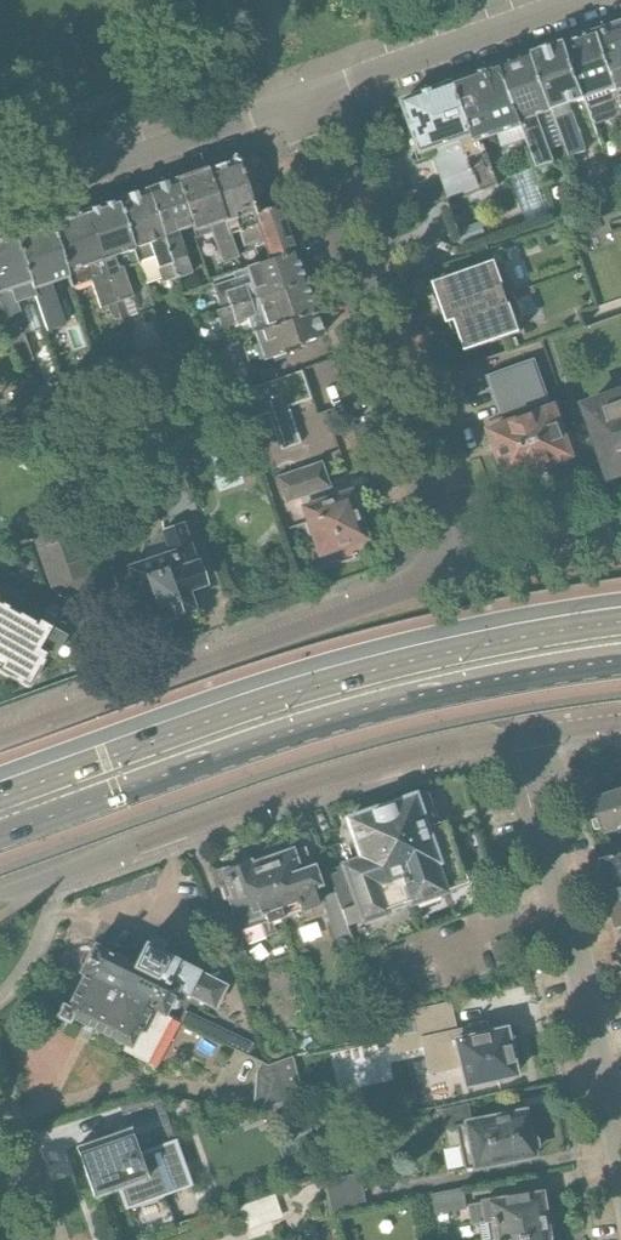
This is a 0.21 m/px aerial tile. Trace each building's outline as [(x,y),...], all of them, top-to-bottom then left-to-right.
[(620,98),(620,25),(600,33),(620,98)] [(620,121),(620,98),(600,33),(568,44),(587,100),(598,130),(620,121)] [(571,104),(587,100),(568,44),(535,55),(553,110),(555,113),(571,158),(589,151),(571,104)] [(502,67),(528,140),(538,169),(556,162),(539,115),(553,110),(535,55),(502,67)] [(504,148),(528,140),(502,67),(456,83),(474,135),(464,138),(475,171),(493,165),(488,150),(484,138),(498,133),(504,148)] [(422,154),(448,146),(465,193),(481,187),(475,171),(464,138),(474,135),(456,83),(404,101),(422,154)] [(255,214),(278,206),(274,194),(265,197),(260,183),(248,187),(238,160),(207,170),(230,236),(238,233),(259,224),(255,214)] [(528,224),(550,216),(533,169),(511,177),(528,224)] [(238,259),(230,236),(207,170),(176,181),(195,233),(209,228),(221,264),(238,259)] [(197,239),(195,233),(176,181),(146,191),(177,279),(177,280),(192,274),(183,244),(197,239)] [(421,208),(449,199),(443,182),(415,192),(421,208)] [(162,284),(177,279),(146,191),(117,202),(138,263),(153,258),(158,269),(162,284)] [(84,213),(119,314),(123,323),(132,320),(128,311),(137,308),(123,268),(139,265),(138,263),(117,202),(84,213)] [(268,261),(293,251),(278,206),(255,214),(259,224),(238,233),(243,249),(261,242),(268,261)] [(111,317),(119,314),(84,213),(50,225),(69,277),(72,288),(90,281),(100,310),(109,306),(111,317)] [(15,237),(46,331),(47,333),(66,327),(51,283),(69,277),(50,225),(15,237)] [(46,331),(15,237),(0,242),(0,310),(1,313),(9,336),(20,366),(35,362),(26,338),(46,331)] [(217,312),(304,282),(293,251),(268,261),(245,268),(233,273),(238,288),(224,292),(225,294),(212,298),(217,312)] [(456,271),(429,280),(438,304),(443,302),(449,319),(517,295),(516,293),(508,270),(500,272),(496,263),(458,277),(456,271)] [(253,333),(315,312),(304,282),(217,312),(222,328),(235,323),(235,324),(249,319),(253,333)] [(534,287),(516,293),(517,295),(518,300),(537,294),(534,287)] [(517,295),(449,319),(452,325),(457,323),(467,352),(521,333),(518,324),(526,321),(518,300),(517,295)] [(315,312),(253,333),(256,343),(243,347),(251,370),(265,365),(263,362),(291,352),(289,349),(323,337),(315,312)] [(548,384),(545,385),(536,359),(499,373),(487,377),(502,418),(505,417),(508,426),(492,431),(509,479),(573,456),(555,404),(548,384)] [(268,415),(280,451),(301,444),(289,408),(311,400),(301,371),(236,394),(246,423),(268,415)] [(587,408),(612,478),(620,475),(620,396),(587,408)] [(326,500),(323,491),(329,489),(320,464),(277,479),(287,504),(301,499),(304,508),(302,509),(319,556),(366,539),(349,492),(326,500)] [(51,590),(94,574),(75,523),(32,539),(51,590)] [(127,572),(115,576),(125,606),(140,601),(149,625),(193,609),(187,591),(204,585),(181,524),(160,531),(168,553),(126,567),(127,572)] [(28,688),(47,654),(54,658),(67,636),(62,634),(67,625),(0,587),(0,671),(28,688)] [(620,830),(620,791),(595,800),(606,835),(620,830)] [(336,893),(348,926),(359,923),(360,926),(391,915),(390,913),(407,907),(408,909),(449,894),(448,892),(470,883),(447,820),(438,823),(427,793),(350,821),(363,859),(328,871),(336,893)] [(348,926),(336,893),(322,897),(319,889),(323,888),(315,864),(311,866),(305,848),(263,863),(262,860),(261,860),(282,919),(323,905),(335,940),(351,935),(348,926)] [(620,892),(620,857),(600,862),(609,896),(620,892)] [(273,922),(282,919),(261,860),(239,868),(237,864),(227,868),(233,883),(230,884),(235,900),(231,901),(235,911),(216,918),(233,967),(249,961),(242,941),(246,940),(242,931),(261,925),(266,938),(277,934),(273,922)] [(609,896),(618,929),(620,929),(620,892),(609,896)] [(80,973),(84,975),(166,1016),(178,992),(214,1010),(226,987),(165,956),(144,945),(134,966),(94,946),(80,973)] [(166,1016),(84,975),(67,1008),(62,1006),(56,1017),(68,1023),(70,1018),(127,1046),(124,1052),(147,1063),(172,1019),(166,1016)] [(457,1030),(451,1004),(451,1002),(380,1018),(383,1039),(388,1038),(392,1055),(423,1048),(429,1075),(458,1069),(462,1087),(515,1076),(509,1050),(513,1045),(511,1038),(506,1036),(505,1029),(490,1033),(487,1023),(457,1030)] [(270,1107),(296,1099),(284,1060),(269,1065),(262,1062),(256,1073),(253,1106),(270,1107)] [(465,1170),(472,1169),(533,1156),(532,1153),(537,1149),(538,1144),(538,1140),(534,1137),(529,1134),(524,1112),(472,1122),(468,1104),(442,1110),(446,1130),(450,1148),(459,1146),(465,1170)] [(95,1199),(158,1176),(144,1137),(134,1140),(131,1133),(132,1132),(131,1129),(77,1148),(95,1199)] [(332,1215),(366,1207),(359,1174),(325,1180),(332,1215)] [(470,1209),(466,1187),(434,1194),(436,1213),(470,1209)] [(471,1205),(474,1225),(479,1224),(482,1239),(509,1239),(550,1234),(546,1212),(556,1210),(554,1193),(480,1204),(479,1203),(471,1205)]
